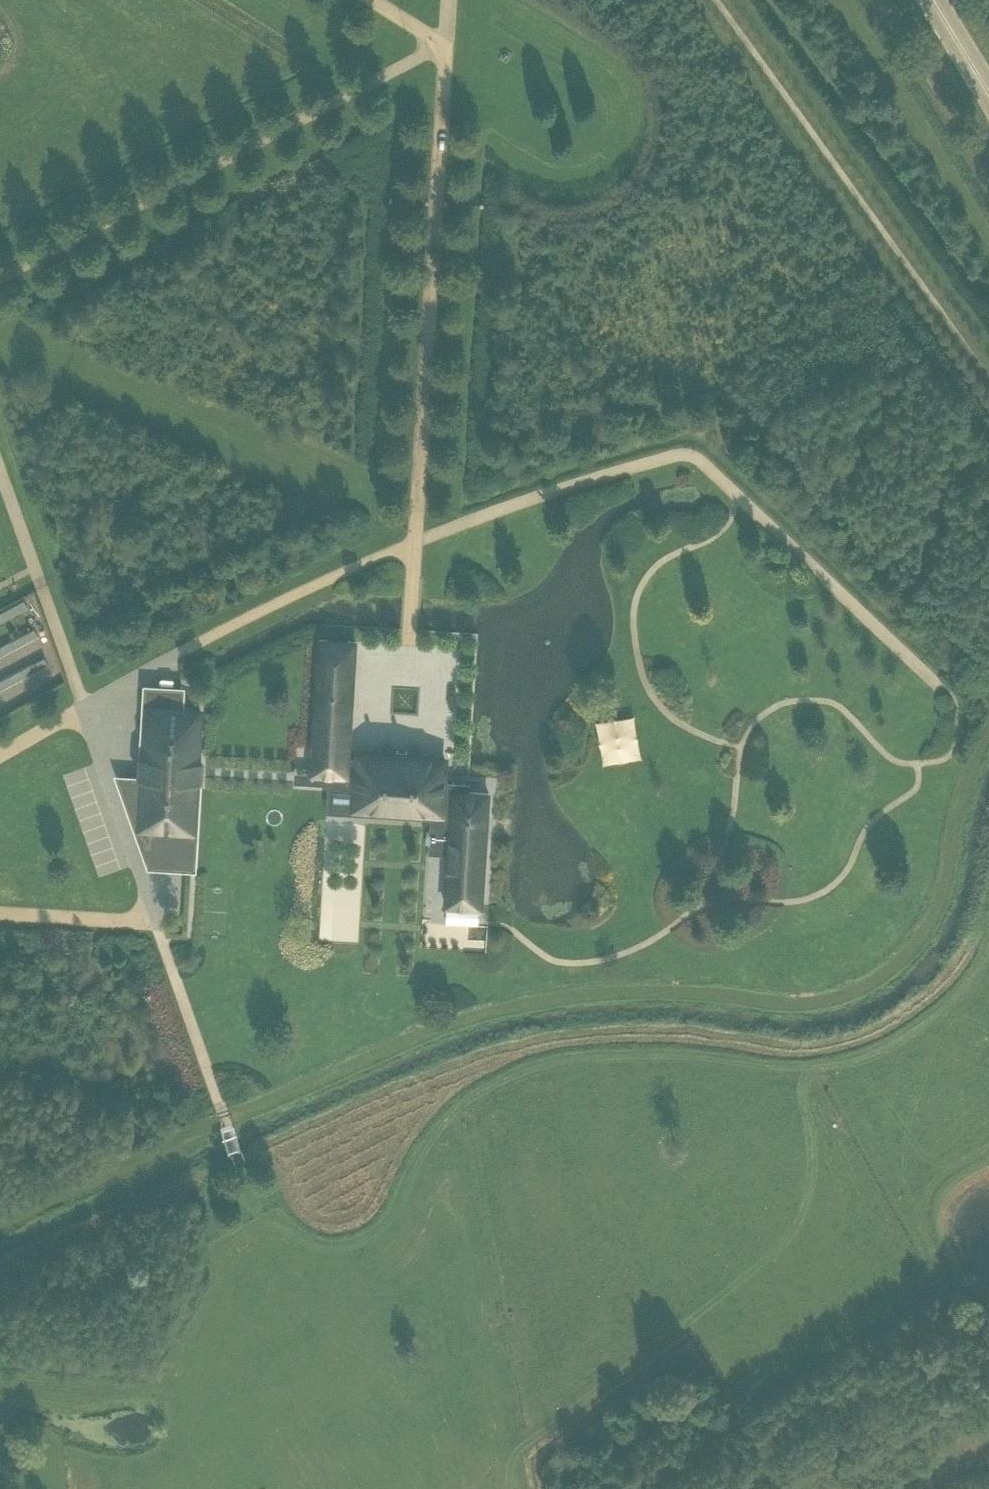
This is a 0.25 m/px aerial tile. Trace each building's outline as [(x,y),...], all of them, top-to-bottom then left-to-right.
[(464,792),(464,784),(479,785),(479,783),(448,781),(449,760),(410,757),(411,751),(401,750),(400,757),(362,754),(362,758),(348,757),(349,742),(343,742),(347,684),(353,684),(355,642),(319,639),(311,773),(300,772),(300,783),(356,787),(354,808),(451,814),(445,913),(481,915),(488,793),(464,792)] [(141,777),(119,776),(151,865),(187,867),(193,868),(198,782),(199,782),(199,780),(200,761),(197,760),(200,711),(184,710),(181,710),(182,687),(180,686),(180,687),(180,691),(147,689),(143,757),(142,757),(142,759),(141,776),(141,777)]
